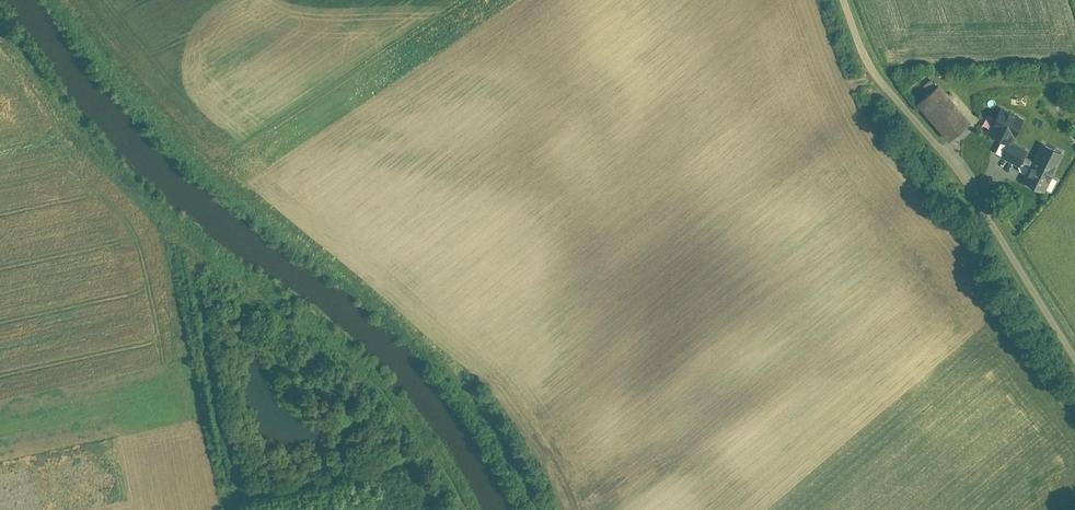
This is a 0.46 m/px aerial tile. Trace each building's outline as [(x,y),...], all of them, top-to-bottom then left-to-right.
[(916,107),(948,144),(970,125),(938,88),(916,107)] [(1024,183),(1044,193),(1063,155),(1042,145),(1037,154),(1016,143),(1027,119),(999,105),(985,135),(1009,147),(1003,160),(1029,173),(1024,183)]
